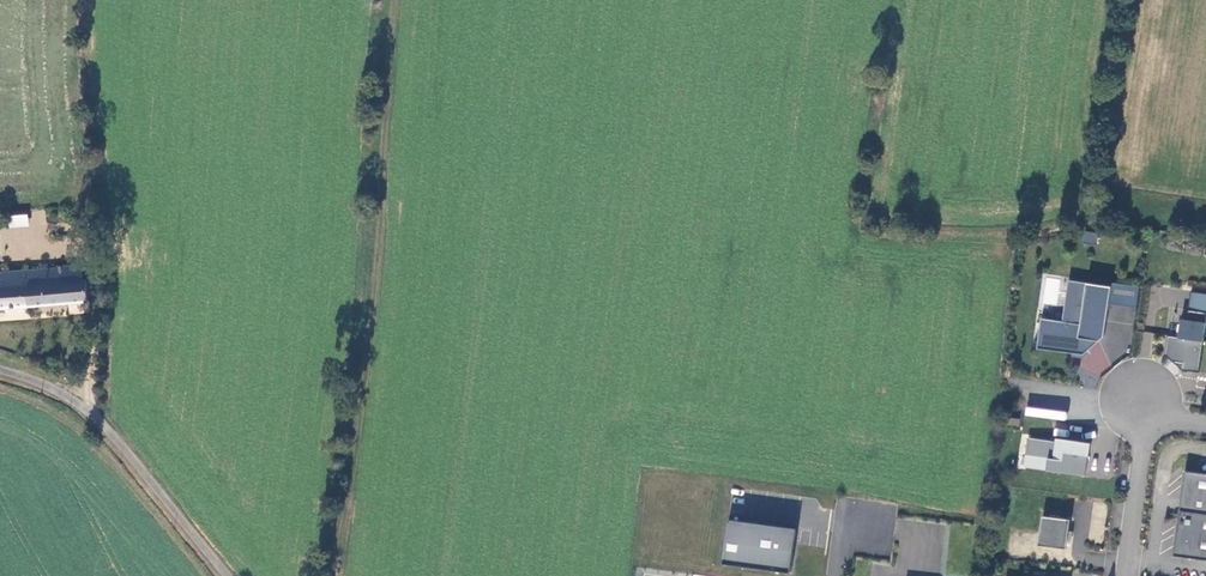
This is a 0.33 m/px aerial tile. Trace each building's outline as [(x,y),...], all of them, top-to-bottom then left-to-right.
[(9,227),(28,226),(28,214),(9,215),(9,227)] [(1107,241),(1108,230),(1095,229),(1093,239),(1107,241)] [(86,304),(85,280),(78,280),(77,266),(50,267),(50,271),(0,274),(0,309),(86,304)] [(1052,318),(1047,348),(1093,354),(1114,336),(1119,303),(1121,286),(1079,280),(1072,321),(1052,318)] [(1126,283),(1121,286),(1119,303),(1146,307),(1149,286),(1126,283)] [(1195,290),(1191,319),(1185,318),(1183,335),(1173,334),(1170,354),(1177,360),(1188,361),(1187,369),(1204,371),(1205,354),(1205,291),(1195,290)] [(1188,361),(1177,360),(1187,369),(1188,361)] [(1066,419),(1067,410),(1025,406),(1024,416),(1066,419)] [(1029,420),(1018,419),(1017,425),(1028,427),(1029,420)] [(1091,477),(1094,456),(1096,456),(1097,444),(1063,439),(1062,442),(1036,439),(1034,456),(1042,458),(1041,464),(1054,466),(1053,471),(1091,477)] [(1187,511),(1205,514),(1205,474),(1193,472),(1187,511)] [(1182,548),(1190,558),(1205,560),(1205,514),(1187,511),(1182,548)] [(1077,521),(1049,517),(1045,547),(1073,550),(1077,521)] [(791,573),(797,529),(729,520),(723,564),(791,573)] [(1190,558),(1182,548),(1181,557),(1190,558)]
